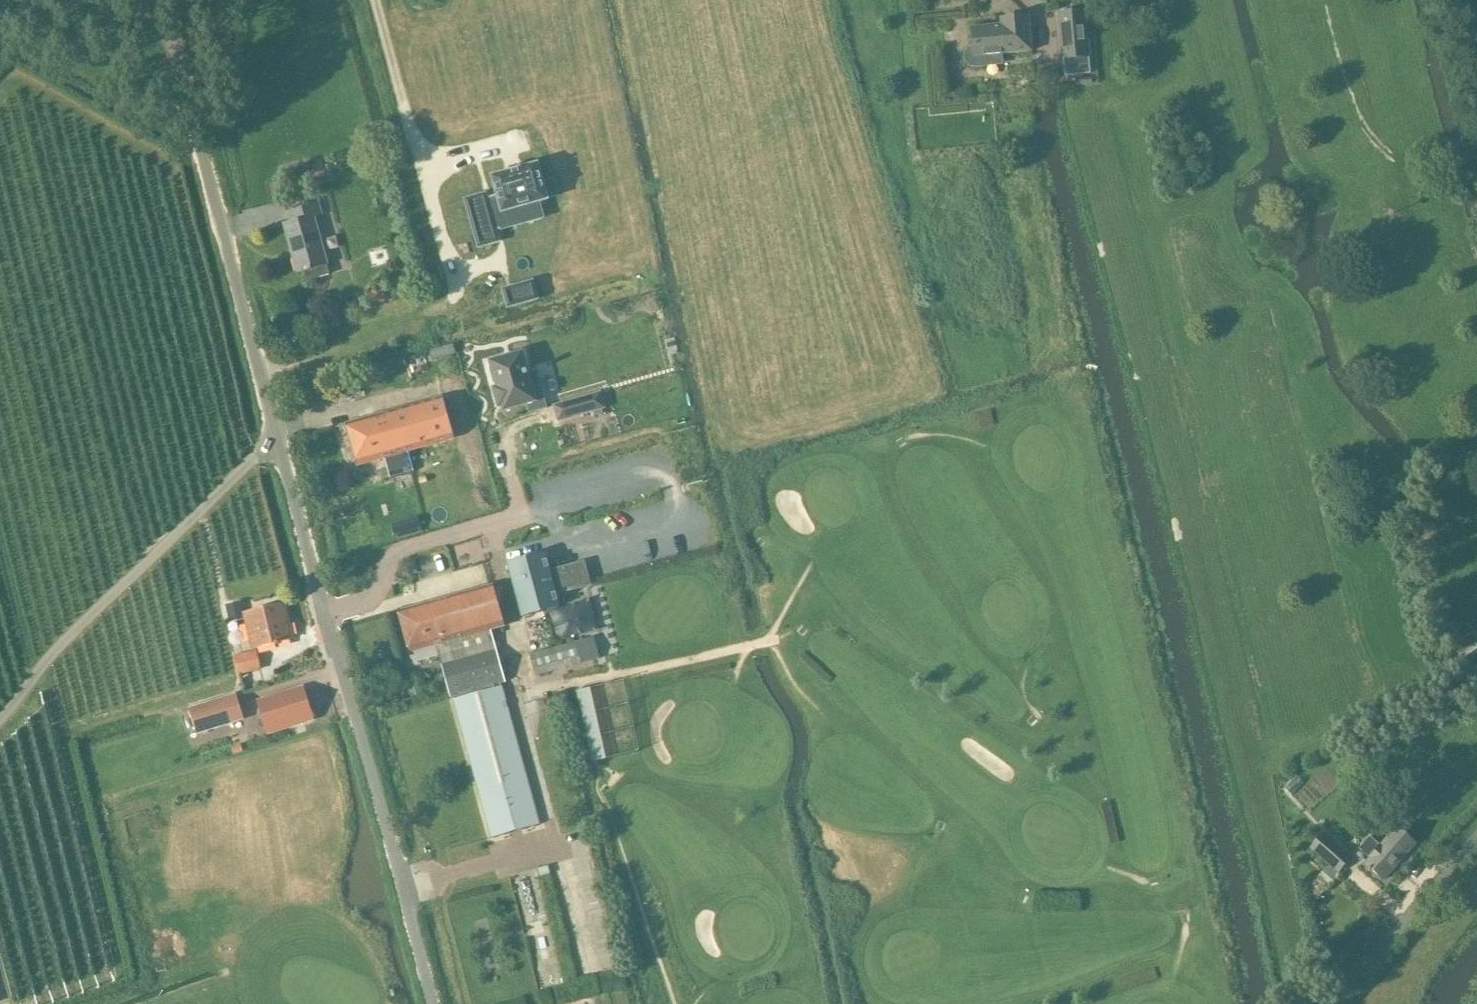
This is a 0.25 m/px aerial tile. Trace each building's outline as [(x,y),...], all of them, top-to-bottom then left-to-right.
[(1091,74),(1085,11),(1058,14),(1064,77),(1091,74)] [(971,28),(973,47),(971,47),(969,48),(968,49),(967,50),(966,52),(965,52),(964,54),(964,56),(964,58),(964,60),(965,61),(966,63),(967,64),(968,66),(970,67),(972,67),(974,68),(975,68),(1003,65),(1002,54),(1031,51),(1028,16),(1000,19),(1001,25),(971,28)] [(325,171),(322,160),(293,168),(296,179),(325,171)] [(491,210),(475,217),(483,228),(510,219),(505,210),(549,199),(539,167),(521,173),(516,167),(504,171),(505,179),(484,186),(491,210)] [(297,273),(307,270),(310,279),(329,274),(327,264),(313,217),(322,215),(318,201),(285,211),(289,223),(283,225),(297,273)] [(537,299),(532,282),(503,290),(508,308),(537,299)] [(382,288),(372,291),(375,302),(386,299),(382,288)] [(528,357),(496,366),(508,410),(532,404),(535,412),(554,407),(545,375),(533,378),(528,357)] [(607,392),(589,397),(593,410),(611,405),(607,392)] [(440,398),(346,425),(357,465),(384,458),(389,478),(413,471),(407,452),(439,442),(452,439),(440,398)] [(560,607),(560,606),(557,595),(583,589),(577,564),(551,570),(547,555),(546,555),(510,564),(524,617),(560,607)] [(450,697),(452,696),(501,682),(505,681),(490,630),(503,626),(492,585),(398,611),(409,652),(435,645),(450,697)] [(237,596),(223,600),(227,616),(240,611),(237,596)] [(1451,603),(1439,611),(1446,622),(1458,614),(1451,603)] [(244,614),(244,615),(252,649),(293,639),(285,604),(244,614)] [(1458,615),(1439,628),(1447,640),(1466,627),(1458,615)] [(1466,629),(1446,641),(1454,654),(1458,652),(1474,641),(1466,629)] [(530,655),(536,676),(581,664),(575,643),(530,655)] [(257,651),(234,656),(239,675),(261,670),(257,651)] [(539,824),(502,686),(501,682),(452,696),(453,700),(491,837),(539,824)] [(303,689),(258,703),(267,732),(312,718),(303,689)] [(566,690),(555,693),(558,707),(570,704),(566,690)] [(187,714),(196,736),(244,718),(235,696),(187,714)] [(241,745),(231,747),(233,753),(242,750),(241,745)] [(1359,850),(1369,858),(1364,864),(1383,881),(1415,844),(1396,827),(1380,845),(1370,837),(1359,850)] [(1322,834),(1310,849),(1338,873),(1350,858),(1322,834)]
